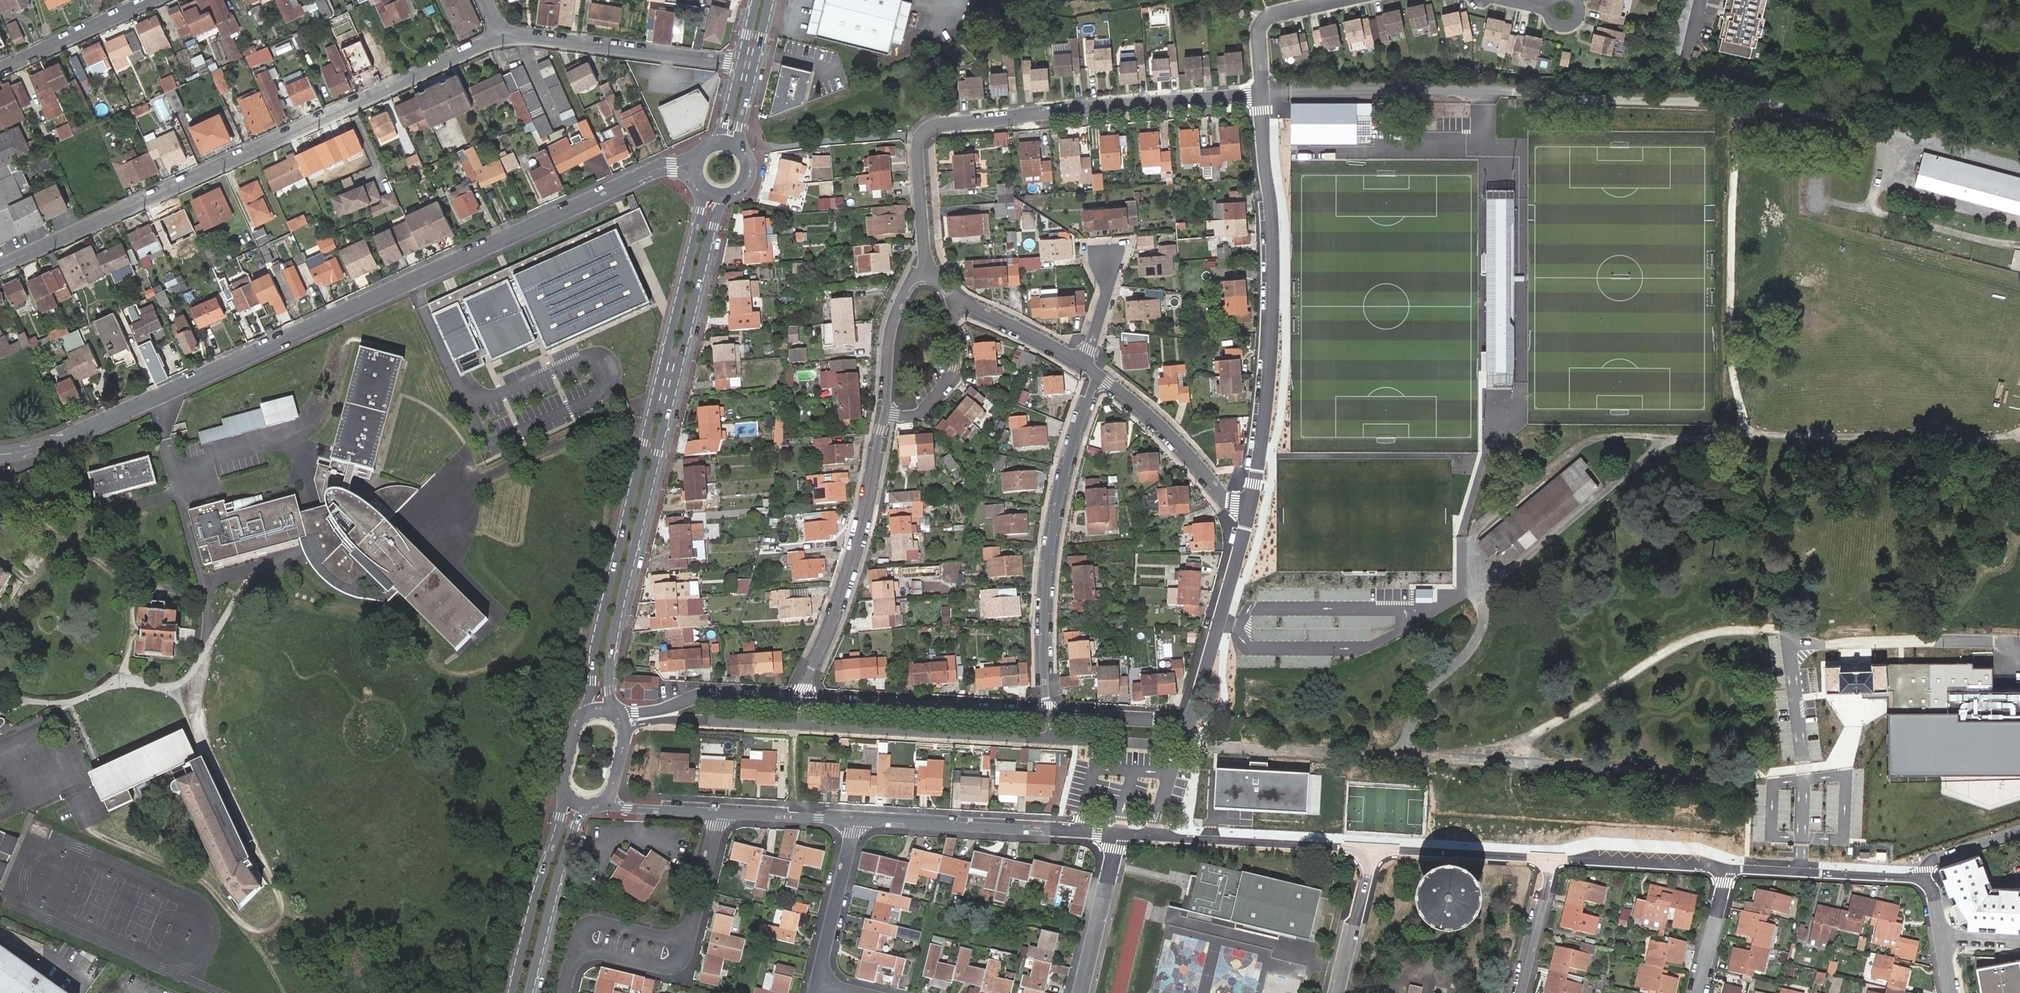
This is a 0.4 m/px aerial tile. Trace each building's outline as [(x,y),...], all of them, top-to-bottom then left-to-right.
[(5,16),(30,5),(28,0),(0,0),(0,6),(5,16)] [(49,9),(69,0),(45,0),(49,9)] [(183,14),(188,24),(193,35),(193,36),(216,25),(205,0),(199,0),(181,9),(198,4),(200,3),(199,7),(183,14)] [(216,25),(228,51),(237,47),(230,33),(239,29),(232,16),(230,17),(222,0),(205,0),(216,25)] [(286,20),(304,11),(301,4),(297,6),(292,8),(289,0),(276,0),(286,20)] [(316,0),(323,16),(330,12),(325,0),(316,0)] [(329,0),(325,0),(330,12),(334,10),(329,0)] [(410,15),(403,0),(385,0),(383,1),(387,10),(381,13),(386,26),(410,15)] [(410,15),(414,13),(408,0),(403,0),(410,15)] [(471,28),(479,23),(468,0),(442,0),(459,34),(471,28)] [(562,0),(542,0),(539,24),(557,26),(559,6),(561,7),(562,1),(562,0)] [(561,23),(572,24),(575,0),(564,0),(561,23)] [(823,0),(814,0),(806,35),(814,37),(823,0)] [(814,37),(885,55),(888,43),(898,1),(898,0),(823,0),(814,37)] [(1596,23),(1612,26),(1614,20),(1615,21),(1619,3),(1603,0),(1599,0),(1595,16),(1598,17),(1596,23)] [(1714,52),(1747,59),(1761,0),(1727,0),(1714,52)] [(910,4),(898,1),(888,43),(900,46),(910,4)] [(617,8),(593,4),(590,22),(619,27),(622,9),(617,8)] [(729,7),(712,4),(704,38),(721,43),(729,7)] [(250,9),(257,25),(267,20),(260,5),(250,9)] [(664,10),(664,7),(657,6),(657,9),(652,8),(648,40),(672,43),(674,32),(677,32),(679,32),(682,31),(683,20),(681,17),(676,17),(676,12),(664,10)] [(193,35),(188,24),(186,25),(178,7),(169,11),(173,20),(174,20),(178,28),(177,29),(182,40),(193,35)] [(1237,10),(1238,19),(1246,18),(1245,9),(1237,10)] [(1429,38),(1436,37),(1430,9),(1423,11),(1422,9),(1406,12),(1410,33),(1427,30),(1429,38)] [(322,19),(318,11),(312,13),(316,22),(322,19)] [(1387,38),(1403,34),(1398,14),(1382,18),(1382,19),(1375,21),(1379,37),(1386,36),(1387,38)] [(167,39),(157,16),(137,25),(148,48),(167,39)] [(1464,46),(1470,45),(1470,41),(1465,18),(1458,19),(1458,17),(1441,21),(1445,41),(1462,37),(1464,46)] [(16,22),(8,26),(16,44),(24,40),(16,22)] [(1365,52),(1373,50),(1367,23),(1360,24),(1360,23),(1342,26),(1346,47),(1364,43),(1365,52)] [(1496,56),(1503,58),(1509,30),(1502,29),(1503,26),(1486,23),(1482,44),(1498,48),(1496,56)] [(474,35),(471,28),(459,34),(462,40),(474,35)] [(1323,51),(1339,48),(1335,28),(1318,32),(1318,33),(1312,35),(1315,50),(1322,49),(1323,51)] [(133,30),(106,43),(118,68),(131,63),(127,56),(141,49),(133,30)] [(1590,36),(1586,54),(1607,58),(1611,42),(1622,45),(1623,37),(1594,30),(1592,37),(1590,36)] [(308,47),(303,35),(296,38),(301,50),(308,47)] [(1300,54),(1307,53),(1304,36),(1296,38),(1296,36),(1280,40),(1284,60),(1300,56),(1300,54)] [(1534,65),(1539,43),(1539,42),(1523,38),(1522,43),(1516,42),(1511,69),(1518,70),(1520,62),(1534,65)] [(167,39),(148,48),(151,54),(160,50),(159,49),(170,44),(167,39)] [(82,51),(90,67),(107,59),(99,43),(82,51)] [(1112,71),(1110,50),(1091,52),(1090,43),(1084,43),(1086,71),(1093,71),(1093,73),(1112,71)] [(343,72),(346,71),(334,44),(325,48),(335,69),(338,74),(326,79),(334,96),(351,89),(343,72)] [(273,59),(267,46),(246,56),(250,66),(263,60),(265,63),(273,59)] [(233,61),(242,57),(237,47),(228,51),(233,61)] [(1080,74),(1078,47),(1068,48),(1069,56),(1051,57),(1053,78),(1071,77),(1071,75),(1080,74)] [(1177,78),(1175,50),(1169,51),(1169,59),(1152,61),(1154,82),(1171,81),(1171,78),(1177,78)] [(1226,75),(1242,73),(1241,52),(1223,54),(1224,57),(1216,58),(1218,74),(1225,73),(1226,75)] [(1145,81),(1143,53),(1135,53),(1136,62),(1119,64),(1121,86),(1138,84),(1138,81),(1145,81)] [(1556,67),(1564,69),(1567,57),(1559,55),(1556,67)] [(78,56),(71,59),(85,89),(92,86),(78,56)] [(199,77),(210,72),(202,56),(192,61),(199,77)] [(1210,75),(1209,59),(1203,60),(1202,57),(1184,59),(1186,80),(1205,78),(1204,75),(1210,75)] [(107,59),(90,67),(93,73),(104,68),(106,71),(111,68),(107,59)] [(374,72),(375,71),(370,59),(369,59),(360,63),(364,74),(365,76),(374,72)] [(561,115),(574,108),(552,59),(538,65),(561,115)] [(575,92),(598,81),(589,62),(582,66),(581,62),(565,70),(575,92)] [(1047,91),(1045,69),(1028,71),(1028,62),(1019,62),(1021,90),(1030,89),(1030,92),(1047,91)] [(90,109),(76,79),(69,83),(60,64),(44,71),(56,97),(73,89),(83,112),(90,109)] [(511,71),(512,73),(520,91),(534,122),(536,126),(548,121),(522,66),(511,71)] [(231,90),(221,67),(210,72),(220,95),(231,90)] [(286,119),(282,110),(279,103),(275,94),(277,93),(264,67),(254,71),(277,123),(286,119)] [(793,70),(782,67),(770,117),(805,103),(812,75),(803,73),(804,70),(794,67),(793,70)] [(338,74),(335,69),(324,74),(326,79),(338,74)] [(56,97),(44,71),(31,77),(45,107),(42,108),(47,118),(63,111),(56,97)] [(1005,94),(1005,72),(987,72),(987,95),(989,95),(1005,94)] [(501,76),(470,91),(479,110),(510,95),(524,127),(525,126),(534,122),(520,91),(512,73),(502,78),(501,76)] [(317,95),(307,74),(285,85),(294,105),(317,95)] [(173,75),(159,81),(164,93),(174,89),(178,86),(173,75)] [(458,77),(418,95),(433,126),(435,132),(447,127),(444,121),(472,108),(458,77)] [(983,99),(981,78),(962,79),(962,82),(956,83),(957,99),(963,98),(963,100),(982,99),(983,99)] [(0,92),(0,125),(2,129),(25,119),(22,113),(11,87),(8,82),(2,85),(4,90),(0,92)] [(21,102),(28,98),(21,82),(13,86),(21,102)] [(609,83),(601,86),(606,98),(607,99),(615,95),(609,83)] [(174,89),(164,93),(173,112),(182,107),(174,89)] [(697,89),(658,107),(673,139),(703,125),(700,117),(705,99),(697,89)] [(615,95),(607,99),(614,114),(617,120),(619,119),(622,127),(627,125),(636,145),(656,137),(644,110),(639,112),(637,106),(623,112),(615,95)] [(32,106),(28,98),(21,102),(24,109),(32,106)] [(404,126),(407,125),(417,120),(422,130),(430,126),(417,98),(399,107),(396,108),(404,126)] [(607,99),(606,98),(598,102),(605,118),(614,114),(607,99)] [(262,100),(248,107),(258,132),(274,125),(262,100)] [(1373,103),(1298,101),(1297,142),(1366,144),(1366,126),(1367,126),(1367,112),(1373,112),(1373,103)] [(150,111),(147,105),(133,111),(135,117),(150,111)] [(258,132),(248,107),(245,109),(255,133),(258,132)] [(404,126),(396,108),(395,109),(403,127),(404,126)] [(577,123),(580,121),(574,108),(561,115),(567,127),(577,123)] [(386,112),(371,119),(381,143),(397,136),(386,112)] [(220,116),(192,129),(203,153),(230,140),(220,116)] [(74,135),(84,130),(78,118),(70,122),(70,124),(69,125),(74,135)] [(602,152),(586,118),(580,121),(577,123),(585,140),(582,141),(584,145),(573,150),(571,146),(568,139),(549,148),(547,149),(548,152),(558,173),(579,163),(579,162),(602,152)] [(554,133),(548,121),(536,126),(537,128),(542,139),(554,133)] [(536,126),(534,122),(525,126),(528,133),(537,128),(536,126)] [(70,136),(74,135),(69,125),(59,129),(63,139),(70,136)] [(616,138),(603,144),(612,163),(630,154),(625,145),(623,145),(620,139),(623,137),(617,125),(611,128),(616,138)] [(34,139),(26,143),(18,127),(0,135),(0,166),(30,152),(39,149),(34,139)] [(1218,149),(1209,151),(1210,166),(1214,166),(1220,166),(1219,161),(1238,159),(1235,128),(1217,130),(1218,149)] [(1210,166),(1209,151),(1197,151),(1196,131),(1177,133),(1179,164),(1197,162),(1197,167),(1200,168),(1201,176),(1211,176),(1210,166)] [(174,133),(146,146),(150,154),(154,161),(161,158),(166,170),(186,160),(176,138),(174,133)] [(1006,134),(992,135),(993,149),(1008,148),(1006,134)] [(1169,172),(1168,154),(1167,154),(1157,154),(1156,135),(1137,136),(1140,168),(1158,166),(1159,173),(1169,172)] [(1116,138),(1097,139),(1100,171),(1119,169),(1116,138)] [(1055,182),(1055,159),(1044,159),(1044,140),(1025,140),(1025,182),(1055,182)] [(584,145),(582,141),(571,146),(573,150),(584,145)] [(1078,173),(1079,186),(1090,185),(1090,178),(1088,158),(1078,158),(1076,141),(1058,142),(1060,174),(1078,173)] [(320,149),(302,158),(311,177),(320,172),(347,159),(339,142),(320,151),(320,149)] [(467,155),(479,180),(481,179),(484,186),(506,176),(499,162),(482,170),(477,160),(482,158),(476,146),(471,148),(467,150),(465,151),(467,155)] [(871,168),(872,177),(890,176),(889,159),(895,158),(895,149),(877,150),(877,160),(866,161),(867,169),(871,168)] [(123,189),(159,173),(154,161),(150,154),(137,160),(133,150),(110,160),(115,171),(123,189)] [(480,182),(479,180),(467,155),(465,151),(465,150),(458,154),(465,170),(467,168),(474,185),(480,182)] [(1925,151),(1921,162),(1927,163),(1920,185),(2019,215),(2019,179),(1925,151)] [(544,199),(565,189),(558,173),(548,152),(540,156),(543,162),(546,168),(533,174),(544,199)] [(503,158),(501,159),(508,173),(520,167),(514,153),(508,156),(507,153),(502,156),(503,158)] [(273,192),(306,177),(294,154),(287,157),(289,161),(264,173),(273,192)] [(406,160),(411,171),(423,166),(417,154),(406,160)] [(813,168),(830,168),(830,158),(813,158),(813,168)] [(953,160),(954,175),(974,174),(973,165),(977,165),(976,158),(953,160)] [(34,196),(17,160),(15,161),(42,220),(44,219),(34,196)] [(0,168),(0,243),(43,224),(42,220),(15,161),(0,168)] [(782,162),(778,178),(796,183),(799,175),(803,176),(804,168),(782,162)] [(322,176),(320,172),(311,177),(313,181),(314,181),(321,179),(322,176)] [(974,174),(954,175),(956,191),(979,189),(978,182),(975,182),(974,174)] [(890,176),(872,177),(872,185),(868,186),(869,193),(891,192),(890,176)] [(796,183),(778,178),(774,193),(771,193),(769,200),(784,204),(786,196),(797,199),(798,193),(794,192),(796,183)] [(380,197),(374,181),(333,198),(340,214),(380,197)] [(257,182),(239,191),(253,222),(271,213),(257,182)] [(1015,220),(1012,182),(997,184),(998,203),(995,203),(996,218),(1009,217),(1009,220),(1015,220)] [(457,196),(457,195),(453,196),(462,217),(480,209),(470,185),(464,187),(467,192),(457,196)] [(1079,186),(1079,194),(1091,193),(1090,185),(1079,186)] [(57,187),(34,196),(44,219),(67,209),(57,187)] [(457,195),(457,196),(467,192),(464,187),(455,192),(457,195)] [(220,188),(193,200),(203,222),(230,210),(220,188)] [(373,216),(400,205),(395,191),(383,196),(385,201),(369,208),(373,216)] [(1220,220),(1239,218),(1238,202),(1236,191),(1223,192),(1224,203),(1215,204),(1215,211),(1219,210),(1220,220)] [(633,194),(626,198),(628,203),(636,200),(633,194)] [(1107,212),(1108,229),(1136,226),(1134,201),(1123,202),(1124,211),(1107,212)] [(452,230),(439,202),(423,209),(437,241),(446,236),(444,234),(452,230)] [(1209,205),(1210,221),(1220,220),(1219,210),(1215,211),(1215,204),(1209,205)] [(182,207),(150,222),(161,246),(189,233),(194,245),(200,242),(195,231),(193,231),(182,207)] [(641,208),(428,305),(460,377),(487,365),(484,358),(489,356),(493,363),(538,343),(535,337),(541,335),(548,351),(653,305),(627,247),(639,242),(647,238),(653,235),(641,208)] [(907,217),(907,208),(873,210),(874,219),(866,220),(868,238),(876,238),(895,236),(895,233),(902,232),(902,217),(907,217)] [(44,219),(46,222),(68,213),(67,209),(44,219)] [(428,245),(437,241),(423,209),(406,217),(419,245),(427,242),(428,245)] [(846,212),(835,213),(833,232),(837,232),(839,218),(847,217),(846,212)] [(1093,230),(1108,229),(1107,212),(1092,213),(1081,214),(1082,231),(1093,230)] [(745,215),(747,238),(765,237),(772,236),(771,220),(767,221),(759,222),(759,213),(745,215)] [(291,232),(308,224),(303,215),(287,223),(291,232)] [(1210,221),(1212,237),(1218,236),(1224,236),(1228,235),(1229,243),(1229,246),(1248,244),(1248,234),(1243,234),(1240,234),(1239,218),(1220,220),(1210,221)] [(983,237),(982,220),(949,222),(950,236),(958,235),(959,239),(983,237)] [(403,256),(420,248),(408,221),(391,228),(403,256)] [(150,222),(127,233),(134,248),(137,247),(141,256),(161,246),(150,222)] [(1184,240),(1183,225),(1176,225),(1177,240),(1184,240)] [(403,256),(391,228),(374,236),(386,263),(403,256)] [(263,229),(253,234),(258,244),(268,239),(263,229)] [(1004,234),(1005,246),(1015,245),(1014,234),(1014,233),(1004,234)] [(335,245),(330,234),(322,238),(323,239),(318,241),(320,244),(322,243),(325,249),(335,245)] [(1214,260),(1226,260),(1226,259),(1225,244),(1224,236),(1218,236),(1212,237),(1214,260)] [(765,237),(747,238),(748,255),(744,255),(745,265),(771,263),(769,253),(769,245),(766,245),(765,237)] [(365,239),(357,243),(369,270),(377,266),(365,239)] [(1061,256),(1068,255),(1067,242),(1040,244),(1041,262),(1061,260),(1061,256)] [(369,270),(357,243),(340,251),(352,278),(369,270)] [(273,260),(266,244),(259,247),(267,263),(273,260)] [(121,245),(97,256),(105,274),(106,275),(107,274),(110,280),(116,276),(114,271),(122,267),(130,264),(124,250),(121,245)] [(92,247),(59,263),(73,294),(107,278),(106,275),(105,274),(92,247)] [(131,247),(124,250),(130,264),(138,260),(131,247)] [(889,247),(874,247),(874,257),(870,257),(869,250),(849,251),(849,259),(856,259),(857,278),(876,276),(876,272),(884,272),(884,256),(890,255),(889,247)] [(1156,257),(1138,259),(1139,278),(1168,276),(1167,258),(1173,257),(1172,248),(1156,249),(1156,257)] [(333,253),(308,263),(316,280),(322,278),(323,281),(333,277),(334,279),(343,275),(333,253)] [(53,254),(47,257),(51,268),(58,265),(53,254)] [(294,267),(291,260),(274,268),(289,300),(306,292),(294,267)] [(1017,262),(1018,273),(1039,271),(1038,261),(1017,262)] [(974,288),(989,287),(988,270),(987,263),(987,264),(971,265),(972,271),(965,272),(966,287),(974,286),(974,288)] [(130,264),(122,267),(127,277),(134,273),(130,264)] [(988,270),(989,287),(1004,285),(1004,284),(1011,284),(1016,283),(1015,268),(1010,268),(988,270)] [(24,275),(32,293),(36,290),(38,293),(33,295),(36,300),(39,307),(54,300),(51,293),(55,291),(61,303),(70,298),(57,270),(42,277),(39,269),(24,275)] [(267,272),(247,281),(257,303),(268,298),(277,294),(267,272)] [(181,274),(175,276),(178,282),(184,280),(181,274)] [(730,285),(731,301),(748,299),(747,292),(752,291),(751,283),(743,284),(742,274),(726,275),(727,285),(730,285)] [(178,282),(175,276),(165,281),(168,287),(178,282)] [(18,280),(5,286),(14,306),(22,301),(27,299),(18,280)] [(1221,299),(1240,297),(1239,280),(1216,282),(1216,289),(1220,289),(1221,299)] [(185,281),(179,283),(181,290),(188,287),(185,281)] [(247,281),(228,289),(238,312),(257,303),(247,281)] [(154,294),(151,287),(144,290),(147,297),(154,294)] [(1161,300),(1161,292),(1142,290),(1143,301),(1125,303),(1126,322),(1156,319),(1154,300),(1161,300)] [(164,291),(155,294),(156,296),(158,300),(163,311),(167,309),(168,312),(171,310),(170,307),(171,307),(164,291)] [(1071,296),(1057,297),(1058,315),(1073,314),(1081,314),(1079,291),(1071,291),(1071,296)] [(284,310),(277,294),(268,298),(275,314),(284,310)] [(216,297),(190,308),(198,325),(212,319),(212,320),(219,317),(224,315),(216,297)] [(1058,315),(1057,297),(1032,299),(1033,314),(1041,314),(1041,317),(1058,315)] [(1242,312),(1240,297),(1221,299),(1222,307),(1218,307),(1219,314),(1242,312)] [(748,299),(731,301),(732,316),(729,316),(730,327),(746,325),(746,315),(754,315),(753,309),(749,309),(748,299)] [(22,301),(14,306),(16,311),(25,306),(22,301)] [(164,327),(154,303),(140,309),(137,304),(128,308),(135,322),(131,324),(157,383),(170,378),(150,333),(164,327)] [(834,304),(835,326),(853,324),(852,303),(834,304)] [(834,304),(823,305),(824,326),(835,326),(834,304)] [(133,356),(115,315),(97,323),(115,364),(125,359),(128,366),(136,362),(133,356)] [(175,336),(179,334),(188,351),(200,346),(191,328),(185,315),(174,320),(176,323),(170,326),(175,336)] [(198,325),(200,328),(220,319),(219,317),(212,320),(212,319),(198,325)] [(66,324),(47,333),(47,334),(51,342),(58,338),(70,333),(66,324)] [(835,326),(824,326),(825,348),(855,346),(853,324),(835,326)] [(1177,339),(1183,338),(1183,333),(1183,327),(1182,324),(1170,325),(1171,336),(1177,335),(1177,339)] [(68,351),(87,343),(80,329),(62,337),(68,351)] [(1,358),(31,344),(30,340),(26,333),(7,343),(3,335),(0,337),(0,359),(1,358)] [(1145,336),(1120,333),(1123,370),(1148,368),(1145,336)] [(37,339),(40,347),(51,342),(47,334),(37,339)] [(31,344),(34,350),(40,347),(37,339),(36,337),(30,340),(31,344)] [(715,340),(717,364),(733,362),(733,355),(738,355),(737,347),(728,347),(728,339),(715,340)] [(90,374),(100,369),(89,345),(68,354),(79,377),(89,373),(90,374)] [(974,347),(975,363),(993,361),(993,353),(997,353),(997,345),(974,347)] [(65,353),(61,346),(52,350),(55,358),(65,353)] [(332,467),(322,464),(317,481),(324,508),(314,511),(316,520),(305,523),(309,538),(311,545),(314,552),(318,559),(322,565),(327,571),(339,581),(345,585),(352,588),(362,578),(369,571),(381,582),(394,596),(399,591),(458,650),(489,620),(432,563),(389,520),(377,510),(366,502),(360,498),(353,494),(350,492),(351,488),(346,487),(352,464),(357,466),(375,470),(406,358),(365,348),(334,460),(332,467)] [(1216,378),(1235,376),(1234,360),(1236,360),(1236,352),(1219,353),(1220,361),(1211,362),(1212,369),(1215,369),(1216,378)] [(805,353),(790,354),(791,366),(806,364),(805,353)] [(1023,353),(1014,371),(1026,377),(1034,358),(1023,353)] [(73,381),(77,379),(68,360),(64,362),(65,365),(59,368),(65,382),(57,386),(65,403),(80,396),(73,381)] [(993,361),(975,363),(977,379),(978,387),(990,386),(989,378),(1000,377),(999,370),(994,370),(993,361)] [(733,362),(717,364),(718,381),(718,391),(731,390),(731,388),(730,380),(731,380),(740,379),(739,371),(734,372),(733,362)] [(840,400),(856,398),(856,391),(858,391),(857,378),(857,377),(854,378),(853,362),(832,363),(832,374),(823,374),(824,389),(840,387),(840,400)] [(1177,404),(1189,403),(1188,388),(1180,388),(1176,389),(1175,375),(1179,375),(1183,375),(1182,365),(1158,367),(1160,401),(1177,400),(1177,404)] [(1236,392),(1235,376),(1216,378),(1217,386),(1213,387),(1214,394),(1223,393),(1224,402),(1240,400),(1239,392),(1236,392)] [(730,380),(731,388),(740,387),(740,379),(731,380),(730,380)] [(1059,379),(1043,380),(1044,395),(1060,394),(1059,379)] [(966,401),(956,412),(971,425),(976,419),(979,421),(984,416),(976,409),(982,402),(969,392),(964,399),(966,401)] [(260,409),(221,419),(223,426),(199,433),(202,444),(299,418),(293,395),(259,404),(260,409)] [(856,398),(840,400),(842,421),(860,420),(858,398),(856,398)] [(698,410),(699,425),(717,424),(717,417),(720,416),(720,408),(698,410)] [(971,425),(956,412),(945,424),(942,422),(935,430),(948,442),(956,433),(963,440),(968,434),(965,431),(971,425)] [(971,425),(977,431),(988,419),(984,416),(979,421),(976,419),(971,425)] [(1013,449),(1043,447),(1041,428),(1029,429),(1028,417),(1010,419),(1011,430),(1013,449)] [(717,424),(699,425),(701,442),(687,443),(688,456),(715,454),(717,441),(723,440),(723,433),(718,433),(717,424)] [(1244,445),(1244,444),(1233,444),(1232,431),(1231,424),(1220,425),(1221,432),(1221,436),(1215,437),(1217,457),(1234,456),(1234,459),(1234,466),(1241,465),(1242,459),(1244,445)] [(966,443),(977,431),(971,425),(965,431),(968,434),(963,440),(966,443)] [(1108,433),(1109,443),(1110,453),(1127,452),(1126,442),(1125,425),(1102,427),(1103,434),(1108,433)] [(917,457),(917,462),(925,462),(933,461),(931,437),(915,438),(917,457)] [(917,457),(915,438),(899,439),(901,464),(909,463),(908,458),(917,457)] [(831,440),(815,441),(815,449),(823,449),(824,467),(843,465),(843,461),(850,460),(850,446),(832,447),(831,440)] [(1001,473),(1005,458),(991,455),(986,470),(1001,473)] [(1584,455),(1563,472),(1587,499),(1604,486),(1588,468),(1593,464),(1584,455)] [(152,456),(91,472),(98,499),(159,483),(152,456)] [(1159,472),(1158,456),(1135,457),(1135,464),(1140,464),(1141,473),(1142,482),(1159,481),(1159,472)] [(960,475),(949,457),(942,462),(952,481),(960,475)] [(683,460),(685,485),(703,483),(703,476),(707,475),(706,467),(697,468),(696,459),(683,460)] [(357,466),(352,464),(346,487),(351,488),(357,466)] [(1039,472),(1031,473),(1033,492),(1040,491),(1039,472)] [(1563,472),(1545,487),(1568,515),(1587,499),(1563,472)] [(1033,492),(1031,473),(1002,475),(1003,494),(1033,492)] [(845,485),(844,474),(831,475),(831,486),(824,486),(823,478),(806,479),(806,480),(807,487),(813,487),(815,505),(836,504),(835,499),(842,499),(842,485),(845,485)] [(9,479),(13,488),(21,485),(17,475),(9,479)] [(831,475),(823,476),(823,478),(824,486),(831,486),(831,475)] [(807,491),(807,487),(806,480),(798,481),(799,491),(807,491)] [(1115,507),(1117,506),(1116,491),(1100,492),(1099,480),(1085,482),(1088,509),(1107,507),(1115,507)] [(703,483),(685,485),(686,501),(687,511),(699,510),(698,500),(709,499),(708,491),(704,492),(703,483)] [(409,499),(417,491),(410,489),(398,487),(389,489),(381,491),(374,495),(368,500),(366,502),(377,510),(389,520),(409,499)] [(1545,487),(1534,496),(1558,524),(1568,515),(1545,487)] [(1188,505),(1187,489),(1158,491),(1160,515),(1184,514),(1184,505),(1188,505)] [(889,496),(890,505),(915,503),(914,494),(889,496)] [(298,496),(252,509),(231,514),(230,510),(263,501),(262,496),(229,505),(228,501),(191,511),(201,548),(209,545),(214,562),(263,550),(301,540),(309,538),(305,523),(305,522),(302,514),(298,496)] [(1534,496),(1524,506),(1547,533),(1558,524),(1534,496)] [(1524,506),(1513,515),(1536,542),(1547,533),(1524,506)] [(764,507),(755,508),(756,516),(769,515),(768,507),(764,507)] [(1023,516),(1003,518),(1002,507),(984,508),(985,519),(994,518),(996,537),(1025,535),(1023,516)] [(1107,507),(1088,509),(1090,536),(1104,535),(1104,532),(1117,531),(1115,507),(1107,507)] [(314,511),(302,514),(305,522),(305,523),(316,520),(314,511)] [(918,535),(921,535),(920,519),(917,520),(916,511),(891,513),(892,537),(918,535)] [(836,522),(835,513),(820,514),(820,523),(804,524),(806,542),(826,541),(826,537),(833,536),(832,522),(836,522)] [(1513,515),(1480,541),(1492,556),(1501,548),(1503,551),(1497,555),(1508,567),(1536,542),(1513,515)] [(691,517),(682,518),(682,527),(692,526),(691,517)] [(670,528),(671,543),(688,542),(698,541),(697,526),(692,526),(682,527),(682,518),(666,519),(667,528),(670,528)] [(1191,553),(1214,553),(1214,541),(1212,525),(1190,526),(1190,534),(1195,533),(1196,542),(1191,543),(1191,553)] [(918,535),(892,537),(895,563),(916,562),(916,544),(918,544),(918,535)] [(688,542),(671,543),(671,559),(669,559),(670,567),(685,566),(684,558),(694,558),(693,550),(689,550),(688,542)] [(989,579),(1019,577),(1018,558),(998,560),(997,551),(981,552),(980,552),(980,561),(987,560),(989,579)] [(801,554),(785,555),(785,563),(792,562),(793,581),(814,580),(813,576),(821,575),(820,560),(802,561),(801,554)] [(1075,585),(1094,584),(1093,575),(1097,574),(1097,567),(1086,568),(1085,559),(1069,560),(1070,569),(1074,569),(1075,585)] [(1177,589),(1196,591),(1197,566),(1185,565),(1184,573),(1174,573),(1173,580),(1178,580),(1177,589)] [(12,575),(0,567),(0,594),(12,575)] [(901,579),(940,577),(939,567),(900,570),(901,579)] [(381,582),(369,571),(362,578),(352,588),(361,590),(370,591),(380,592),(394,596),(381,582)] [(875,601),(894,600),(893,592),(897,592),(896,584),(885,585),(884,573),(869,574),(870,586),(874,585),(875,601)] [(655,585),(657,601),(687,599),(699,598),(699,595),(691,596),(690,582),(677,583),(669,584),(669,576),(651,577),(652,585),(655,585)] [(736,595),(747,594),(750,581),(740,580),(736,595)] [(700,582),(690,582),(691,596),(699,595),(700,582)] [(921,596),(921,583),(911,583),(911,597),(921,596)] [(1094,591),(1094,584),(1075,585),(1076,601),(1072,601),(1073,612),(1088,611),(1088,600),(1098,599),(1098,591),(1094,591)] [(1419,588),(1419,602),(1436,602),(1436,588),(1419,588)] [(1194,614),(1196,591),(1177,589),(1176,598),(1172,597),(1171,605),(1182,605),(1182,614),(1194,614)] [(1014,591),(994,593),(994,600),(1014,599),(1015,599),(1014,591)] [(788,601),(804,600),(804,592),(788,593),(788,601)] [(805,600),(804,600),(788,601),(788,593),(770,594),(761,595),(761,598),(767,598),(767,601),(765,601),(765,607),(774,607),(774,602),(778,601),(779,620),(799,618),(799,613),(806,613),(805,600)] [(994,600),(994,593),(977,594),(978,602),(985,601),(987,620),(1016,618),(1015,599),(1014,599),(994,600)] [(691,627),(698,626),(698,625),(698,615),(688,615),(687,599),(657,601),(658,617),(650,618),(650,627),(670,625),(670,617),(670,616),(673,616),(673,617),(674,627),(683,627),(691,627)] [(894,608),(894,600),(875,601),(876,617),(871,618),(872,630),(888,629),(887,616),(899,615),(898,608),(894,608)] [(151,611),(141,610),(140,626),(143,626),(142,638),(138,638),(137,654),(172,657),(173,643),(177,644),(179,627),(175,627),(176,613),(164,612),(165,605),(152,604),(151,611)] [(662,670),(686,668),(683,627),(674,627),(666,628),(667,635),(673,635),(673,651),(673,652),(661,652),(662,670)] [(683,627),(686,668),(709,666),(708,649),(707,644),(693,645),(691,627),(683,627)] [(1070,661),(1090,659),(1089,650),(1093,650),(1093,644),(1081,644),(1080,634),(1062,636),(1063,646),(1069,646),(1070,661)] [(732,675),(755,673),(754,655),(754,646),(753,646),(743,647),(743,655),(743,656),(731,656),(732,675)] [(754,655),(755,673),(778,672),(777,653),(754,655)] [(837,681),(860,680),(859,661),(859,654),(851,655),(851,662),(836,663),(837,681)] [(930,659),(927,659),(927,665),(929,682),(945,681),(952,681),(951,660),(944,660),(943,660),(943,664),(931,664),(930,659)] [(1091,667),(1090,659),(1070,661),(1071,677),(1061,677),(1061,688),(1079,687),(1079,676),(1095,675),(1095,666),(1091,667)] [(859,661),(860,680),(883,678),(882,660),(859,661)] [(1158,675),(1159,693),(1174,692),(1173,678),(1182,677),(1181,661),(1172,662),(1173,669),(1165,670),(1165,674),(1158,675)] [(1828,665),(1828,671),(1822,671),(1823,693),(1876,691),(1890,691),(1889,663),(1874,664),(1875,667),(1843,668),(1843,665),(1828,665)] [(1900,664),(1901,716),(1893,716),(1894,776),(2019,774),(2019,691),(1996,692),(1996,667),(1976,667),(1976,663),(1900,664)] [(906,684),(929,682),(927,665),(905,666),(906,684)] [(998,670),(999,687),(1023,686),(1022,668),(1022,665),(1009,666),(1010,669),(1009,669),(998,670)] [(1119,668),(1097,669),(1097,698),(1128,697),(1128,678),(1119,678),(1119,668)] [(977,688),(999,687),(998,670),(994,670),(980,671),(975,671),(977,688)] [(1144,695),(1159,693),(1158,675),(1149,676),(1149,671),(1142,672),(1143,681),(1134,682),(1135,698),(1144,697),(1144,695)] [(631,700),(641,700),(641,699),(648,700),(648,694),(653,694),(653,692),(656,692),(656,681),(625,679),(624,690),(631,690),(631,700)] [(102,774),(93,778),(108,811),(133,799),(128,787),(171,767),(178,781),(174,785),(174,791),(178,794),(184,794),(226,887),(222,889),(229,900),(234,897),(241,906),(262,890),(248,877),(184,737),(102,774)] [(1028,754),(1020,753),(1019,767),(1027,767),(1028,754)] [(763,765),(741,764),(740,782),(757,783),(775,784),(777,755),(764,754),(763,765)] [(1065,758),(1050,754),(1048,763),(1062,767),(1065,758)] [(1365,762),(1203,754),(1200,815),(1361,824),(1365,762)] [(672,785),(695,786),(695,773),(689,772),(689,758),(660,757),(659,776),(673,776),(672,785)] [(989,775),(990,761),(982,760),(982,775),(989,775)] [(725,769),(701,769),(701,790),(733,792),(734,766),(725,765),(725,769)] [(929,794),(942,795),(943,766),(929,765),(928,772),(921,772),(920,798),(929,798),(929,794)] [(996,780),(999,780),(999,776),(1011,776),(1012,767),(996,766),(996,780)] [(824,793),(839,794),(840,769),(810,768),(808,792),(815,793),(815,796),(824,796),(824,793)] [(1027,777),(1026,799),(1050,800),(1051,792),(1054,792),(1055,770),(1036,769),(1035,777),(1027,777)] [(867,799),(876,799),(877,787),(877,780),(870,780),(870,776),(849,774),(848,794),(867,795),(867,799)] [(998,798),(1026,800),(1026,799),(1027,777),(1011,776),(999,776),(999,780),(998,798)] [(887,800),(913,801),(914,782),(888,780),(887,800)] [(960,804),(988,806),(989,783),(961,781),(960,804)] [(16,839),(0,831),(0,876),(16,839)] [(918,875),(937,879),(938,875),(954,879),(951,894),(963,896),(969,871),(986,875),(981,891),(994,894),(992,904),(1002,907),(1009,881),(1027,885),(1025,894),(1037,897),(1041,882),(1058,886),(1075,891),(1072,905),(1070,905),(1067,916),(1080,918),(1091,875),(1062,868),(1033,861),(1032,867),(1002,860),(973,852),(970,864),(951,859),(955,840),(947,840),(942,857),(912,849),(908,864),(863,853),(858,871),(893,880),(889,895),(878,892),(870,921),(865,919),(858,949),(864,951),(856,980),(874,985),(879,967),(893,970),(892,974),(902,976),(906,961),(881,956),(885,937),(895,940),(898,927),(888,925),(892,907),(909,911),(911,900),(901,897),(904,884),(914,886),(918,875)] [(764,851),(735,844),(731,861),(748,866),(744,882),(756,885),(755,890),(765,892),(769,877),(787,882),(786,888),(798,891),(804,867),(821,872),(825,854),(796,846),(792,864),(763,857),(764,851)] [(629,848),(608,879),(643,902),(667,864),(649,852),(645,859),(629,848)] [(1940,867),(1952,904),(1960,924),(1968,929),(2017,932),(2019,932),(2019,888),(1990,888),(1979,853),(1940,867)] [(1325,889),(1201,861),(1191,905),(1314,934),(1325,889)] [(1464,879),(1464,937),(1519,937),(1519,879),(1464,879)] [(1566,905),(1583,909),(1585,903),(1601,906),(1605,889),(1571,881),(1566,905)] [(1671,910),(1675,893),(1652,887),(1644,921),(1659,924),(1660,921),(1667,923),(1671,910)] [(1760,892),(1754,915),(1761,917),(1771,919),(1773,914),(1788,918),(1792,900),(1760,892)] [(1699,898),(1675,893),(1671,910),(1677,912),(1674,928),(1691,932),(1699,898)] [(1849,915),(1843,914),(1843,915),(1839,930),(1862,935),(1866,919),(1872,921),(1876,905),(1853,899),(1849,915)] [(778,929),(761,925),(759,936),(793,945),(800,916),(807,917),(809,907),(795,904),(792,914),(783,911),(778,929)] [(1582,916),(1583,909),(1566,905),(1561,928),(1594,936),(1598,919),(1582,916)] [(1899,910),(1876,905),(1872,921),(1871,927),(1878,929),(1875,939),(1898,944),(1902,927),(1896,926),(1899,910)] [(699,983),(717,987),(724,961),(739,965),(745,942),(729,938),(736,912),(718,907),(699,983)] [(1754,915),(1756,909),(1746,907),(1744,913),(1754,915)] [(1839,930),(1843,915),(1819,909),(1811,942),(1828,946),(1832,931),(1838,932),(1839,930)] [(1754,915),(1744,913),(1739,936),(1756,940),(1754,947),(1770,951),(1776,927),(1760,923),(1761,917),(1754,915)] [(1659,924),(1644,921),(1642,927),(1661,931),(1659,938),(1664,939),(1667,926),(1659,924)] [(1807,939),(1809,929),(1801,928),(1799,938),(1807,939)] [(1049,971),(1052,972),(1052,974),(1067,977),(1069,969),(1051,965),(1058,934),(1040,930),(1036,948),(1028,947),(1026,959),(1033,960),(1029,978),(1022,976),(1019,988),(1024,990),(1024,992),(1044,992),(1049,971)] [(935,938),(933,947),(939,949),(941,949),(944,941),(935,938)] [(1649,966),(1666,970),(1667,964),(1682,967),(1688,945),(1672,941),(1670,947),(1654,942),(1649,966)] [(1550,972),(1567,976),(1569,969),(1585,972),(1589,956),(1593,957),(1595,947),(1582,944),(1579,953),(1556,948),(1550,972)] [(933,947),(931,946),(922,980),(951,987),(952,982),(982,989),(981,992),(972,991),(972,992),(1011,992),(1013,983),(994,978),(998,963),(999,959),(990,957),(989,961),(986,972),(966,967),(970,951),(961,948),(955,970),(935,965),(939,949),(933,947)] [(1770,951),(1754,947),(1752,954),(1735,950),(1729,974),(1747,978),(1763,982),(1764,976),(1770,951)] [(0,952),(0,992),(58,992),(0,952)] [(1976,955),(1981,992),(2019,992),(2019,959),(1976,955)] [(1877,957),(1871,981),(1887,985),(1885,991),(1893,992),(1903,992),(1908,971),(1892,968),(1894,961),(1877,957)] [(772,992),(757,989),(756,992),(790,992),(795,970),(778,966),(772,992)] [(1681,980),(1664,977),(1666,970),(1649,966),(1643,990),(1656,992),(1677,992),(1681,980)] [(603,969),(600,981),(597,992),(616,992),(617,987),(632,991),(632,992),(644,992),(646,983),(647,980),(603,969)] [(1582,987),(1566,983),(1567,976),(1550,972),(1545,992),(1581,992),(1582,987)] [(1820,972),(1816,984),(1828,988),(1832,976),(1820,972)] [(644,992),(652,992),(654,985),(646,983),(644,992)] [(1409,992),(1421,992),(1422,987),(1411,984),(1409,992)]
